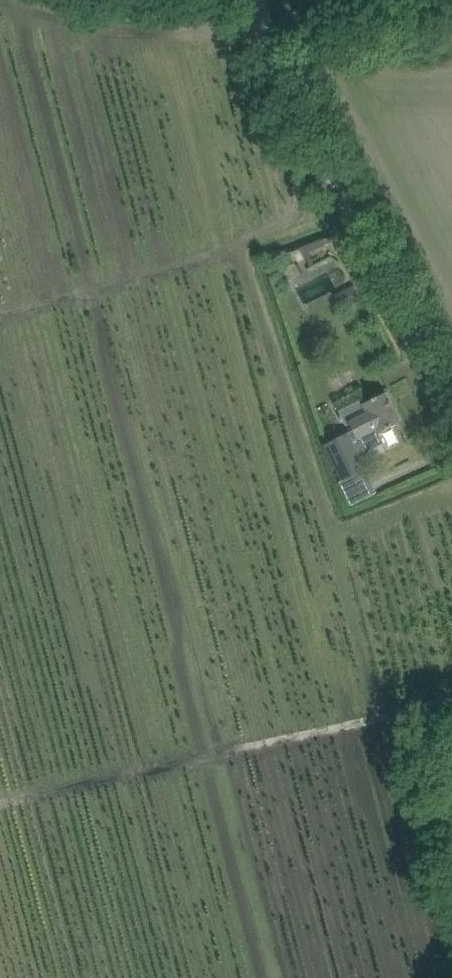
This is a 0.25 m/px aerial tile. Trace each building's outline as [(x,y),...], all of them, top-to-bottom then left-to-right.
[(353,284),(333,294),(340,309),(360,299),(353,284)] [(322,444),(323,446),(334,467),(341,481),(363,470),(356,456),(383,443),(381,439),(378,434),(399,423),(400,422),(385,392),(363,403),(368,414),(349,424),(352,429),(337,437),(322,444)]
